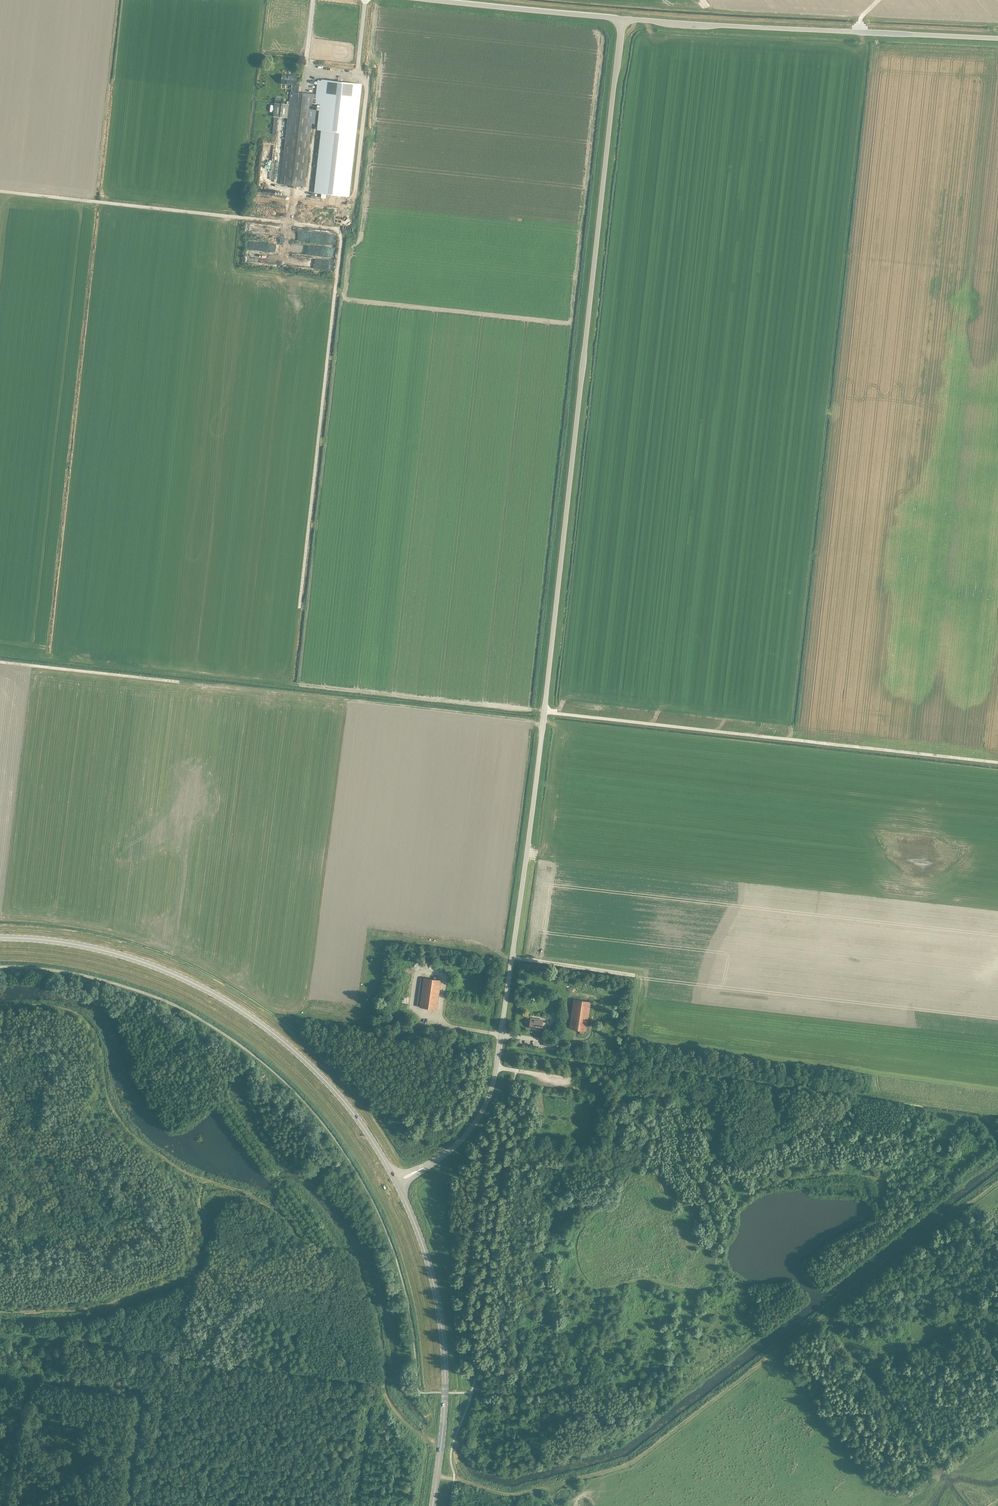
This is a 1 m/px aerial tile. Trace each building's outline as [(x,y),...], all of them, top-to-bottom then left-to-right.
[(292,85),(291,92),(299,93),(299,85),(296,85),(297,76),(291,76),(282,75),(281,84),(292,85)] [(316,99),(315,99),(314,102),(315,102),(312,134),(320,135),(313,196),(348,199),(361,84),(321,80),(321,81),(318,81),(316,99)] [(289,105),(287,118),(280,184),(305,187),(314,102),(315,99),(315,94),(299,93),(291,92),(290,92),(289,105)] [(275,103),(274,117),(287,118),(289,105),(275,103)] [(437,1009),(441,980),(424,978),(420,1007),(437,1009)] [(586,1031),(591,1002),(574,999),(569,1028),(580,1030),(579,1033),(584,1033),(584,1030),(586,1031)] [(542,1029),(543,1020),(531,1018),(529,1027),(542,1029)]
